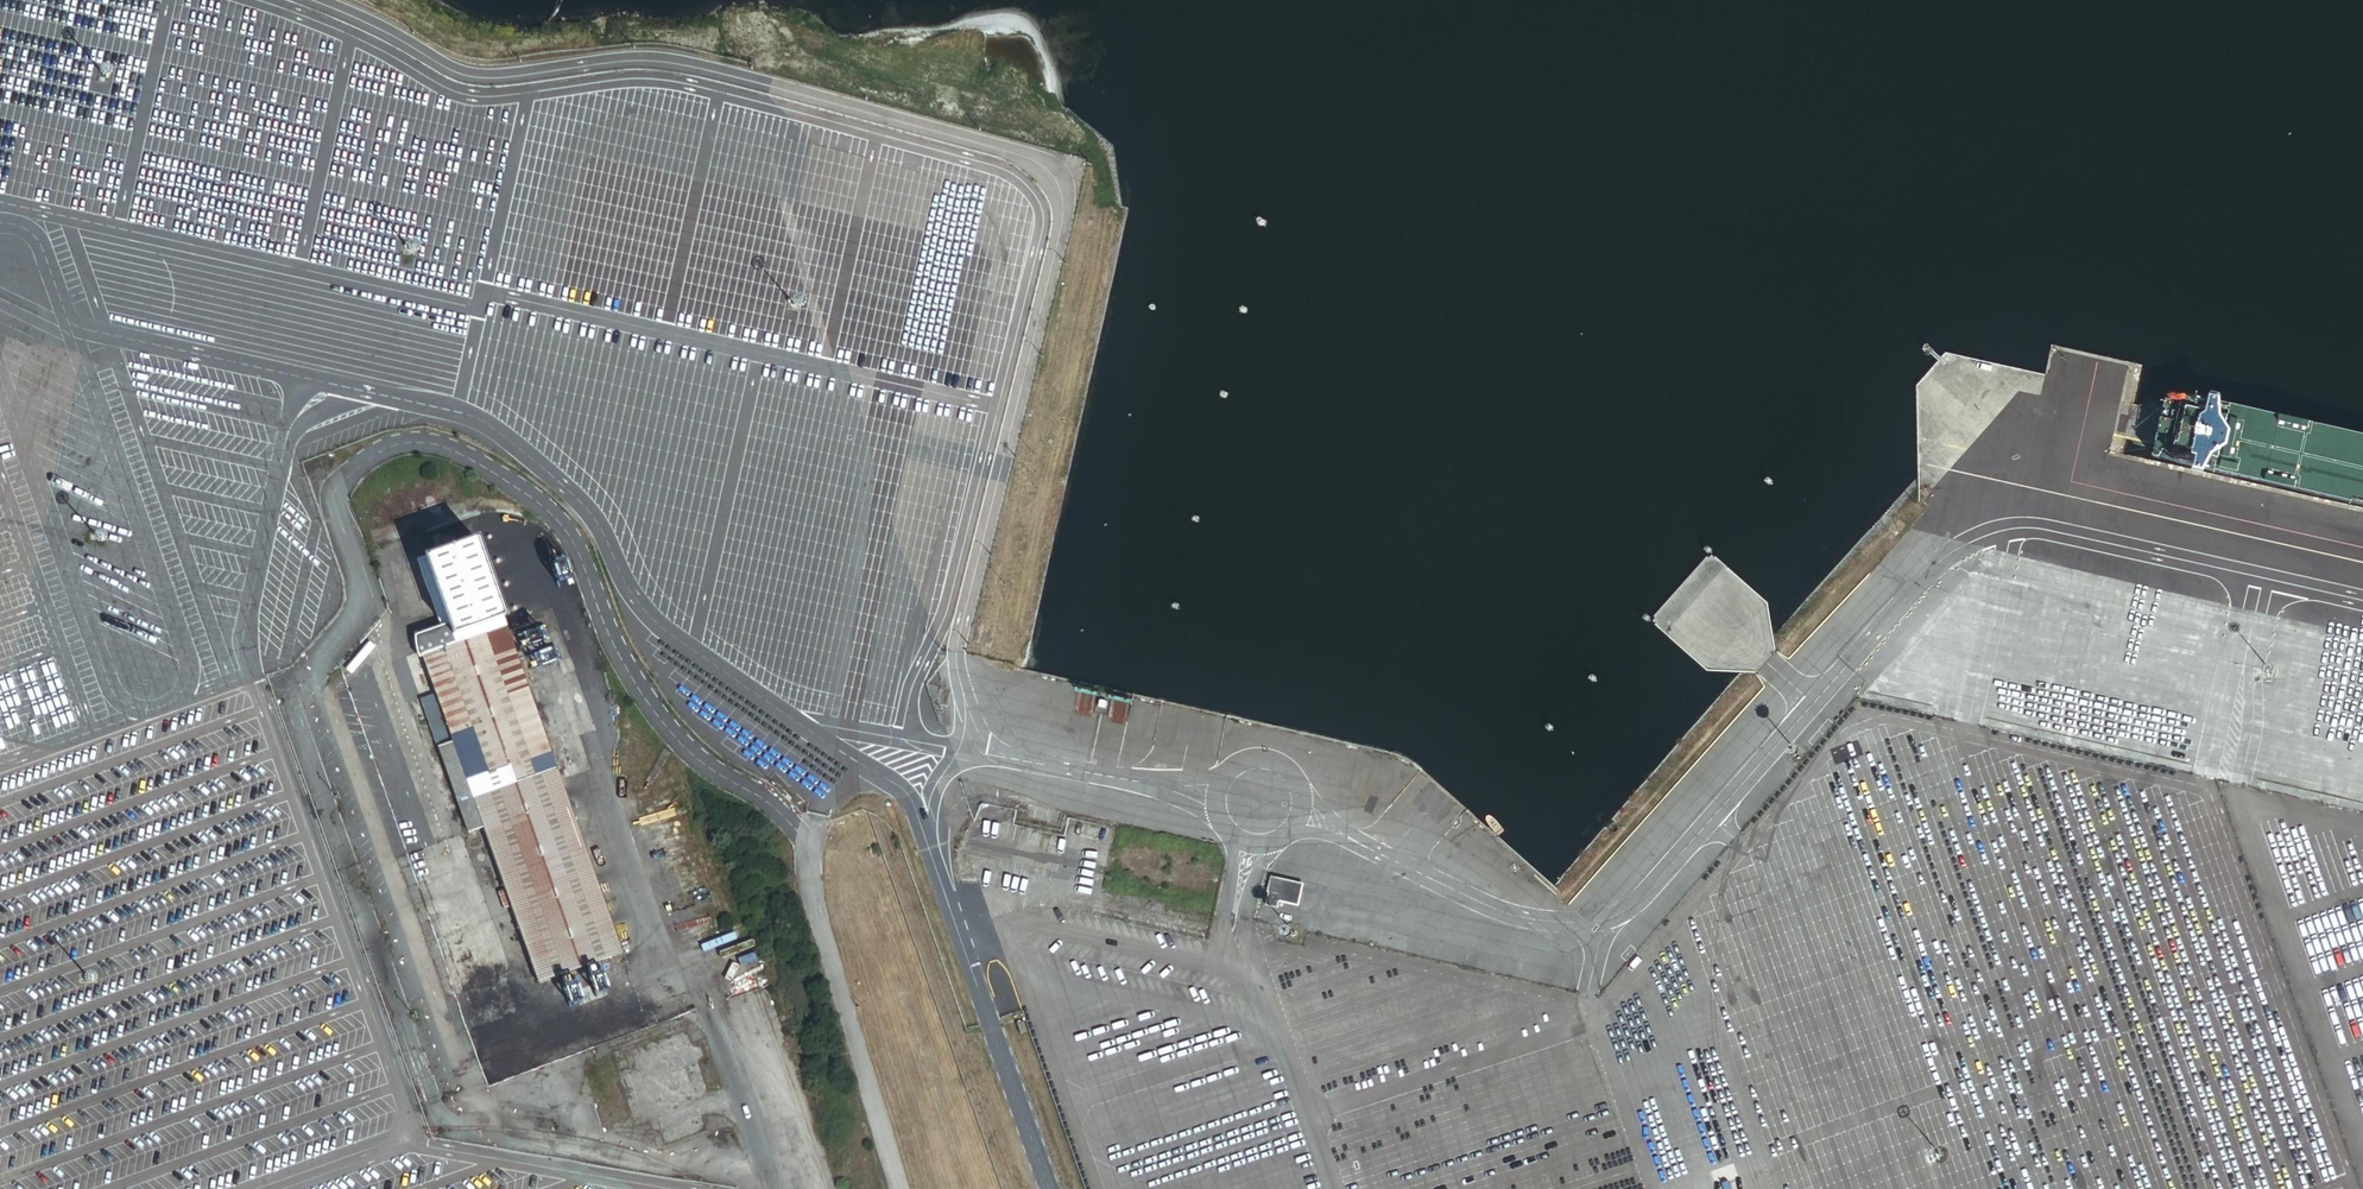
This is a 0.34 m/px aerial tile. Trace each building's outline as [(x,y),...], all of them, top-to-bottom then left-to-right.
[(478,538),(418,559),(448,644),(508,623),(478,538)] [(450,743),(536,984),(621,954),(504,626),(438,650),(420,657),(421,661),(433,695),(420,701),(437,748),(450,743)] [(1277,900),(1298,905),(1302,887),(1272,880),(1267,905),(1276,907),(1277,900)]
